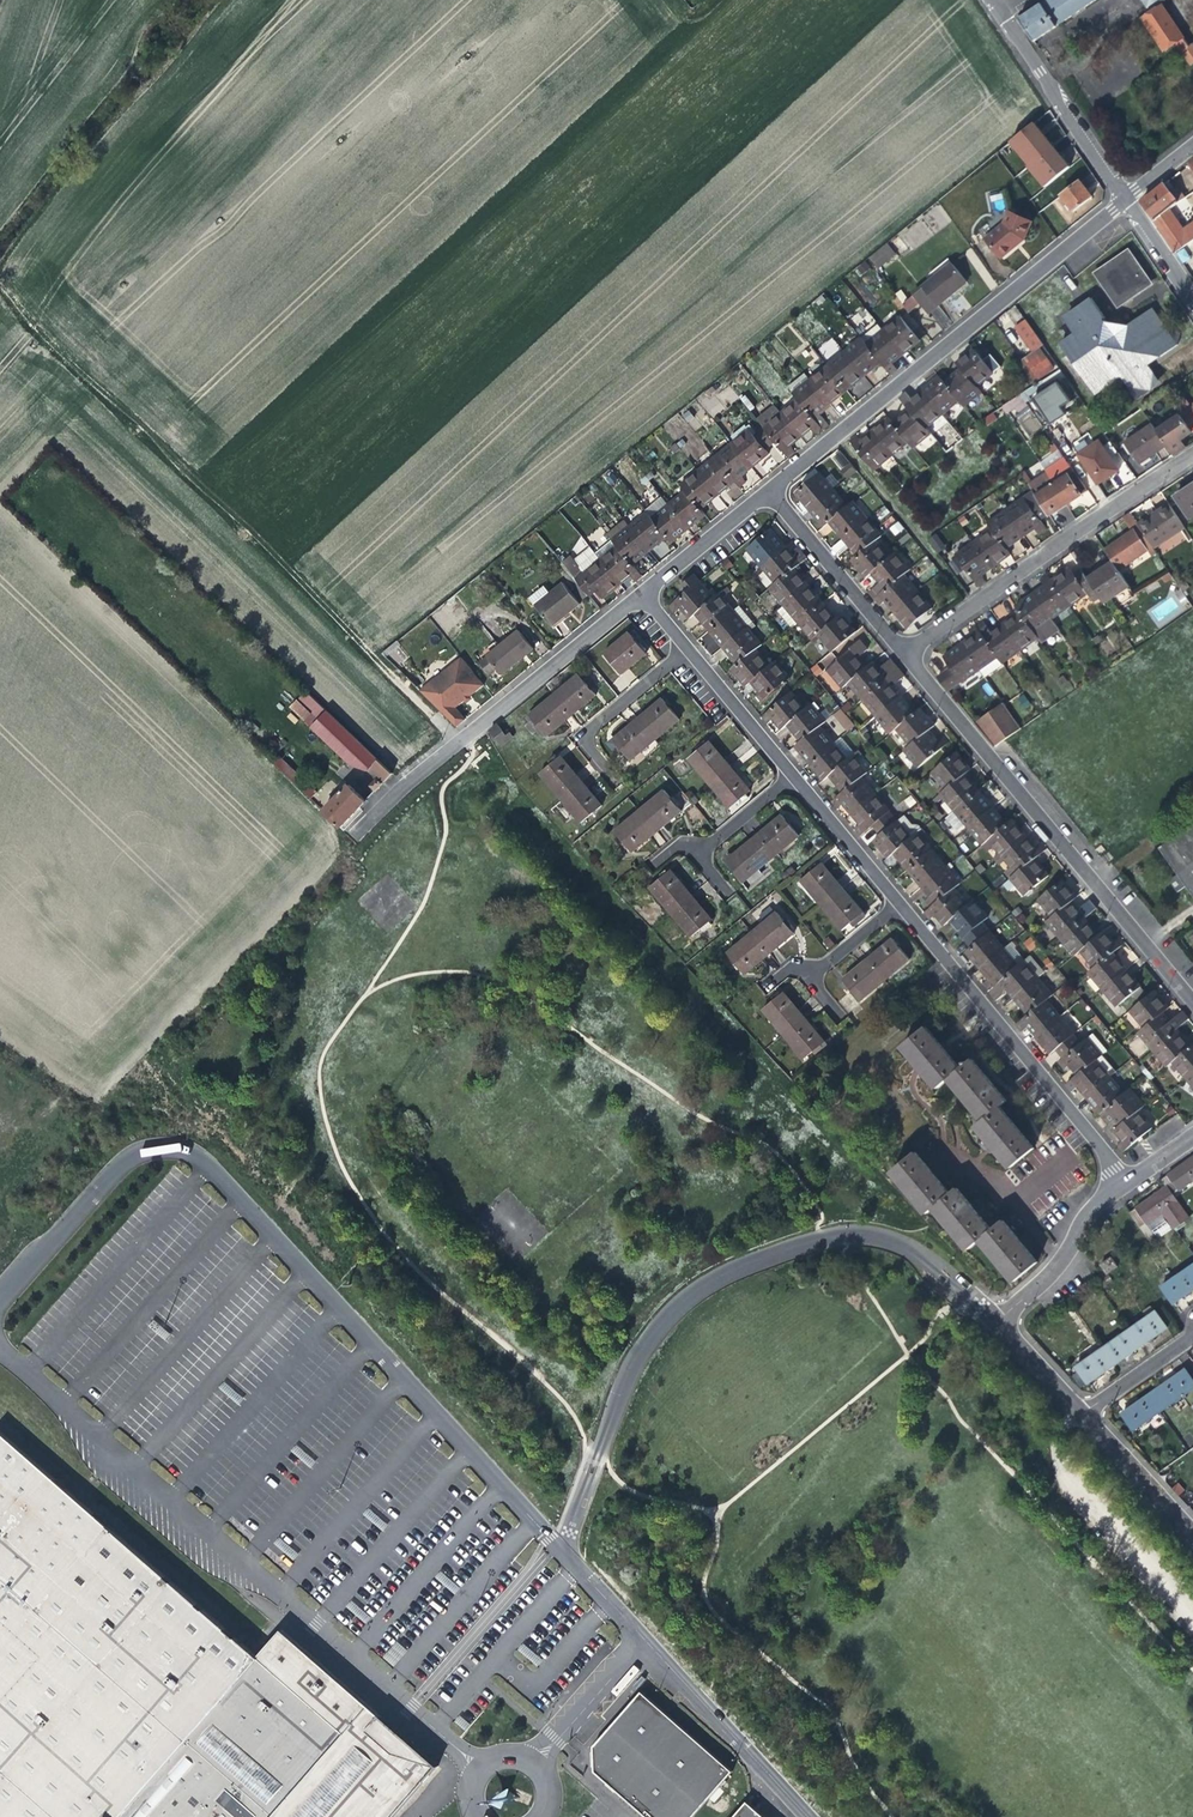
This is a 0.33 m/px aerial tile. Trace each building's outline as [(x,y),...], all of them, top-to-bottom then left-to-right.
[(1035,42),(1101,0),(1043,0),(1027,10),(1019,18),(1035,42)] [(1149,14),(1163,5),(1170,0),(1140,0),(1149,14)] [(1142,19),(1164,51),(1177,43),(1192,65),(1192,64),(1192,44),(1190,45),(1174,20),(1163,5),(1149,14),(1142,19)] [(1034,122),(1014,138),(1033,161),(1053,145),(1034,122)] [(1010,141),(1030,164),(1032,162),(1033,161),(1014,138),(1010,141)] [(1070,166),(1053,145),(1033,161),(1032,162),(1049,183),(1070,166)] [(1046,186),(1049,183),(1032,162),(1030,164),(1028,165),(1046,186)] [(1062,195),(1075,212),(1093,196),(1087,188),(1081,180),(1062,195)] [(1140,202),(1154,219),(1168,208),(1184,195),(1177,186),(1173,189),(1167,180),(1157,188),(1140,202)] [(1186,219),(1192,214),(1192,192),(1175,203),(1186,219)] [(1168,208),(1154,219),(1153,220),(1163,235),(1175,253),(1192,239),(1192,230),(1186,234),(1168,208)] [(1009,211),(1004,222),(985,238),(1001,257),(1015,246),(1024,239),(1031,221),(1009,211)] [(886,242),(868,257),(877,269),(896,254),(886,242)] [(1117,306),(1150,283),(1127,250),(1094,273),(1117,306)] [(968,282),(951,262),(922,286),(923,288),(903,304),(910,313),(920,304),(928,314),(947,299),(968,282)] [(1095,395),(1122,377),(1128,385),(1149,389),(1151,369),(1145,360),(1152,355),(1160,356),(1177,343),(1152,306),(1129,322),(1122,321),(1120,328),(1114,332),(1107,322),(1102,321),(1103,316),(1090,297),(1077,307),(1078,308),(1063,319),(1074,334),(1059,344),(1095,395)] [(851,317),(858,327),(871,318),(864,308),(851,317)] [(899,316),(882,330),(903,356),(911,349),(921,341),(899,316)] [(1042,346),(1024,321),(1015,327),(1032,353),(1027,356),(1020,360),(1023,366),(1020,367),(1031,384),(1053,368),(1039,348),(1042,346)] [(897,360),(903,356),(882,330),(877,324),(860,338),(881,364),(890,374),(897,369),(892,364),(897,360)] [(873,371),(881,364),(860,338),(843,352),(864,378),(873,371)] [(953,362),(958,368),(975,389),(993,374),(972,347),(964,354),(953,362)] [(855,385),(864,378),(843,352),(826,366),(847,391),(855,385)] [(840,397),(847,391),(826,366),(809,379),(830,405),(840,397)] [(984,400),(975,389),(958,368),(949,375),(942,381),(958,402),(963,408),(967,404),(972,410),(984,400)] [(942,415),(958,402),(942,381),(937,376),(928,383),(920,389),(942,415)] [(1068,396),(1056,378),(1032,393),(1050,420),(1067,409),(1061,400),(1068,396)] [(824,410),(830,405),(809,379),(792,393),(797,399),(813,419),(822,429),(828,425),(819,414),(824,410)] [(925,430),(942,415),(920,389),(916,393),(910,398),(907,394),(900,400),(907,408),(925,430)] [(1019,395),(1004,405),(1009,411),(1015,407),(1017,410),(1027,404),(1019,395)] [(1155,430),(1165,445),(1171,454),(1186,445),(1182,439),(1187,435),(1192,431),(1187,424),(1192,420),(1192,410),(1188,403),(1184,397),(1174,405),(1179,414),(1155,430)] [(815,435),(822,429),(813,419),(797,399),(780,413),(800,438),(805,434),(811,429),(815,435)] [(929,436),(925,430),(907,408),(898,416),(890,422),(907,444),(912,449),(929,436)] [(1029,410),(1017,418),(1030,435),(1041,427),(1029,410)] [(794,443),(800,438),(780,413),(773,418),(768,411),(757,420),(763,427),(774,441),(788,458),(795,452),(790,446),(794,443)] [(986,420),(988,423),(997,418),(993,411),(984,417),(986,420)] [(892,457),(907,444),(890,422),(886,417),(877,424),(870,430),(892,457)] [(1152,454),(1165,445),(1155,430),(1150,423),(1120,443),(1128,455),(1130,453),(1138,464),(1152,454)] [(765,448),(774,441),(763,427),(754,434),(749,429),(731,443),(752,468),(762,460),(770,454),(765,448)] [(873,472),(892,457),(870,430),(864,435),(859,439),(855,435),(848,441),(873,472)] [(1097,439),(1076,454),(1085,467),(1106,452),(1097,439)] [(746,473),(752,468),(731,443),(714,457),(735,482),(739,488),(746,482),(741,476),(746,473)] [(847,479),(856,471),(838,449),(829,456),(847,479)] [(1107,476),(1118,469),(1106,452),(1085,467),(1096,484),(1107,476)] [(725,490),(735,482),(714,457),(697,471),(717,496),(725,490)] [(1054,482),(1052,484),(1065,504),(1075,498),(1086,491),(1062,457),(1045,468),(1046,470),(1054,482)] [(1020,472),(1027,483),(1032,479),(1025,469),(1020,472)] [(1058,509),(1065,504),(1052,484),(1054,482),(1046,470),(1032,479),(1027,483),(1032,491),(1034,494),(1035,495),(1044,510),(1048,515),(1058,509)] [(709,503),(717,496),(697,471),(680,485),(685,491),(699,508),(700,510),(709,503)] [(802,506),(807,511),(832,490),(818,473),(793,494),(802,506)] [(1192,517),(1192,482),(1186,487),(1173,495),(1189,520),(1192,517)] [(821,528),(827,523),(847,506),(832,490),(807,511),(816,522),(821,528)] [(705,516),(700,510),(699,508),(685,491),(668,504),(688,529),(696,523),(705,516)] [(1022,498),(1004,510),(1022,537),(1029,532),(1034,529),(1038,535),(1045,530),(1043,527),(1035,516),(1044,510),(1035,495),(1034,494),(1025,501),(1022,498)] [(835,533),(842,540),(867,519),(852,502),(847,506),(827,523),(835,533)] [(1136,524),(1138,526),(1152,546),(1183,526),(1167,503),(1151,514),(1136,524)] [(680,535),(688,529),(668,504),(651,518),(667,538),(671,543),(680,535)] [(986,522),(990,529),(1005,549),(1013,543),(1022,537),(1004,510),(986,522)] [(658,545),(667,538),(651,518),(646,513),(629,526),(650,552),(658,545)] [(1117,570),(1152,546),(1138,526),(1136,524),(1129,513),(1121,518),(1130,531),(1119,539),(1104,549),(1111,561),(1117,570)] [(964,514),(958,519),(962,525),(969,520),(964,514)] [(850,550),(855,556),(875,540),(881,535),(867,519),(842,540),(850,550)] [(603,528),(613,540),(629,526),(624,520),(618,525),(614,520),(603,528)] [(898,521),(889,528),(895,536),(904,529),(898,521)] [(642,558),(650,552),(629,526),(613,540),(613,541),(633,565),(642,558)] [(1009,556),(1005,549),(990,529),(971,542),(991,569),(1000,562),(1009,556)] [(745,550),(759,568),(784,546),(779,540),(770,530),(745,550)] [(928,537),(938,552),(947,547),(937,532),(928,537)] [(580,537),(572,549),(580,554),(588,542),(580,537)] [(863,578),(869,573),(889,557),(875,540),(855,556),(849,562),(857,572),(863,578)] [(613,541),(596,555),(620,585),(624,581),(630,577),(634,581),(642,576),(633,565),(613,541)] [(986,572),(991,569),(971,542),(954,554),(977,588),(985,581),(981,575),(986,572)] [(759,568),(773,585),(794,568),(805,558),(797,549),(790,554),(788,551),(784,546),(759,568)] [(610,593),(620,585),(596,555),(590,548),(574,562),(572,559),(564,565),(565,566),(569,571),(589,597),(590,597),(596,593),(602,599),(610,593)] [(877,583),(883,590),(903,574),(909,569),(895,552),(889,557),(869,573),(877,583)] [(1134,594),(1117,570),(1111,561),(1098,569),(1086,577),(1099,597),(1104,603),(1112,598),(1117,605),(1118,605),(1132,596),(1134,594)] [(561,569),(565,575),(569,571),(565,566),(561,569)] [(1092,602),(1099,597),(1086,577),(1079,567),(1072,573),(1068,568),(1062,572),(1050,580),(1068,606),(1086,593),(1092,602)] [(801,576),(794,568),(773,585),(768,589),(782,606),(808,585),(801,576)] [(584,600),(589,597),(569,571),(565,575),(564,575),(584,600)] [(1168,571),(1161,575),(1165,581),(1173,577),(1168,571)] [(1050,618),(1068,606),(1050,580),(1045,573),(1037,578),(1042,585),(1038,588),(1032,592),(1050,618)] [(917,590),(903,574),(883,590),(873,599),(878,605),(883,602),(888,608),(891,612),(917,590)] [(677,587),(683,594),(698,581),(693,575),(677,587)] [(687,619),(693,614),(717,595),(712,588),(707,592),(698,581),(683,594),(669,606),(674,612),(679,609),(683,614),(687,619)] [(535,605),(553,628),(567,617),(582,605),(563,582),(535,605)] [(1186,582),(1180,586),(1184,592),(1190,589),(1186,582)] [(815,594),(808,585),(782,606),(772,615),(785,632),(796,623),(821,602),(815,594)] [(931,607),(917,590),(891,612),(899,621),(905,628),(931,607)] [(1058,629),(1050,618),(1032,592),(1023,598),(1014,605),(1018,611),(1037,638),(1039,641),(1058,629)] [(701,624),(708,632),(733,611),(718,594),(717,595),(693,614),(701,624)] [(1133,597),(1132,596),(1118,605),(1119,606),(1133,597)] [(809,639),(815,635),(835,618),(829,611),(821,602),(796,623),(809,639)] [(739,606),(733,611),(708,632),(715,640),(721,648),(747,627),(751,624),(739,606)] [(1019,651),(1037,638),(1018,611),(1010,617),(1000,623),(1019,651)] [(840,614),(835,618),(815,635),(829,652),(854,631),(847,622),(840,614)] [(1002,663),(1019,651),(1000,623),(994,628),(989,631),(982,621),(975,625),(997,656),(1002,663)] [(979,669),(997,656),(975,625),(967,631),(970,636),(967,638),(960,643),(979,669)] [(761,644),(747,627),(721,648),(728,657),(735,665),(755,649),(761,644)] [(486,655),(502,675),(520,661),(535,649),(518,629),(486,655)] [(633,664),(644,654),(627,634),(604,653),(620,674),(633,664)] [(835,692),(846,683),(866,667),(862,661),(857,656),(866,648),(859,640),(850,648),(852,649),(821,674),(835,692)] [(961,682),(979,669),(960,643),(951,649),(942,656),(946,661),(949,666),(935,676),(946,689),(959,680),(961,682)] [(744,687),(749,683),(774,662),(770,657),(765,661),(755,649),(735,665),(730,670),(737,678),(744,687)] [(465,656),(426,687),(462,722),(470,716),(460,703),(486,683),(465,656)] [(1002,664),(1002,663),(997,656),(979,669),(984,676),(1002,664)] [(780,657),(774,662),(749,683),(755,689),(757,692),(752,695),(759,703),(790,678),(778,665),(783,660),(780,657)] [(846,683),(861,700),(886,679),(898,669),(889,659),(877,669),(875,667),(871,662),(866,667),(846,683)] [(861,700),(875,717),(900,696),(896,692),(893,688),(905,678),(898,669),(886,679),(861,700)] [(1063,674),(1058,677),(1062,683),(1067,679),(1063,674)] [(577,676),(553,697),(570,717),(582,707),(595,697),(577,676)] [(778,729),(784,724),(804,707),(790,690),(760,715),(766,723),(771,719),(774,724),(778,729)] [(376,791),(393,773),(307,691),(298,700),(305,707),(303,709),(311,717),(313,714),(318,719),(311,727),(352,767),(366,773),(369,770),(378,777),(370,785),(376,791)] [(1024,693),(1018,697),(1025,706),(1031,703),(1024,693)] [(889,734),(894,730),(914,713),(908,706),(900,696),(875,717),(889,734)] [(559,726),(570,717),(553,697),(529,717),(547,737),(559,726)] [(649,709),(637,719),(654,740),(678,720),(661,699),(649,709)] [(974,722),(980,730),(1008,710),(1002,702),(974,722)] [(792,734),(798,742),(818,725),(824,720),(809,703),(804,707),(784,724),(792,734)] [(841,708),(832,715),(845,732),(854,726),(841,708)] [(894,730),(907,746),(927,729),(933,724),(927,716),(920,708),(914,713),(894,730)] [(980,730),(987,739),(1014,719),(1008,710),(980,730)] [(541,741),(547,737),(529,717),(525,720),(528,724),(524,727),(532,737),(536,734),(541,741)] [(629,761),(654,740),(637,719),(624,731),(612,741),(629,761)] [(1021,728),(1014,719),(987,739),(994,746),(1006,738),(1021,728)] [(496,724),(487,732),(500,747),(511,738),(509,734),(506,736),(496,724)] [(801,756),(807,763),(832,742),(818,725),(798,742),(793,746),(801,756)] [(933,736),(927,729),(907,746),(902,750),(917,768),(948,743),(942,735),(936,740),(933,736)] [(821,780),(826,776),(847,759),(852,755),(855,752),(841,735),(832,742),(807,763),(815,773),(821,780)] [(687,759),(708,784),(729,766),(719,754),(709,741),(687,759)] [(855,752),(852,755),(855,758),(862,753),(859,749),(855,752)] [(929,773),(944,790),(964,773),(969,769),(963,761),(955,752),(929,773)] [(280,755),(273,762),(311,799),(318,792),(280,755)] [(835,786),(840,793),(861,776),(866,772),(855,758),(852,755),(847,759),(826,776),(835,786)] [(539,775),(560,799),(581,781),(573,772),(561,757),(539,775)] [(739,778),(729,766),(708,784),(727,807),(749,789),(739,778)] [(938,794),(952,811),(978,790),(971,782),(964,773),(944,790),(938,794)] [(846,810),(850,815),(875,793),(861,776),(840,793),(831,800),(837,807),(841,804),(846,810)] [(591,793),(581,781),(560,799),(580,823),(601,805),(591,793)] [(349,785),(324,811),(340,827),(354,812),(366,801),(349,785)] [(663,790),(639,810),(656,831),(669,820),(680,811),(663,790)] [(952,811),(966,827),(992,806),(985,798),(978,790),(952,811)] [(871,827),(877,835),(896,819),(875,793),(850,815),(855,822),(858,825),(854,828),(860,835),(871,827)] [(980,844),(986,840),(1005,823),(999,815),(992,806),(966,827),(980,844)] [(644,841),(656,831),(639,810),(614,831),(631,852),(644,841)] [(767,825),(755,835),(773,856),(798,836),(780,814),(767,825)] [(997,853),(1000,857),(1026,836),(1020,829),(1011,818),(1005,823),(986,840),(993,848),(997,853)] [(885,858),(892,853),(911,837),(896,819),(877,835),(871,840),(880,851),(885,858)] [(1192,893),(1192,823),(1160,846),(1192,893)] [(900,862),(906,869),(931,849),(920,836),(924,833),(920,829),(911,837),(892,853),(900,862)] [(758,869),(773,856),(755,835),(743,845),(731,855),(749,876),(758,869)] [(1000,857),(1014,874),(1034,857),(1045,849),(1039,842),(1034,846),(1031,842),(1026,836),(1000,857)] [(987,853),(993,848),(986,840),(980,844),(987,853)] [(914,879),(920,886),(945,866),(931,849),(906,869),(914,879)] [(995,862),(1000,857),(997,853),(991,858),(995,862)] [(742,882),(749,876),(731,855),(724,861),(742,882)] [(1042,867),(1034,857),(1014,874),(1009,878),(1024,896),(1049,875),(1042,867)] [(800,881),(820,905),(841,887),(833,878),(822,864),(800,881)] [(922,902),(928,908),(953,888),(959,883),(945,866),(920,886),(925,893),(929,897),(922,902)] [(758,869),(749,876),(742,882),(747,889),(763,876),(758,869)] [(648,889),(669,913),(690,895),(680,884),(670,871),(648,889)] [(1037,901),(1051,918),(1071,901),(1076,897),(1070,890),(1062,880),(1037,901)] [(852,901),(841,887),(820,905),(840,929),(861,912),(852,901)] [(941,925),(948,920),(967,904),(953,888),(928,908),(924,911),(930,918),(933,916),(937,920),(941,925)] [(699,905),(690,895),(669,913),(689,937),(711,919),(699,905)] [(959,934),(970,947),(989,931),(982,922),(987,917),(973,899),(967,904),(948,920),(959,934)] [(1044,923),(1058,940),(1085,918),(1078,910),(1071,901),(1051,918),(1044,923)] [(775,913),(751,932),(769,954),(781,943),(793,934),(775,913)] [(1072,956),(1079,951),(1098,934),(1091,926),(1085,918),(1058,940),(1072,956)] [(1079,951),(1092,967),(1112,951),(1123,943),(1118,936),(1112,940),(1109,936),(1104,930),(1098,934),(1079,951)] [(972,962),(978,969),(1003,948),(989,931),(970,947),(964,952),(972,962)] [(758,962),(769,954),(751,932),(727,953),(744,974),(758,962)] [(1030,937),(1022,943),(1029,951),(1036,946),(1030,937)] [(878,950),(866,959),(884,980),(908,961),(890,939),(878,950)] [(989,989),(999,981),(1017,965),(1003,948),(978,969),(983,976),(987,980),(983,983),(989,989)] [(1120,960),(1112,951),(1092,967),(1086,973),(1100,990),(1127,969),(1120,960)] [(860,1000),(884,980),(866,959),(856,968),(842,979),(860,1000)] [(1009,993),(1013,998),(1037,977),(1023,960),(1017,965),(999,981),(1004,987),(1009,993)] [(1133,977),(1127,969),(1100,990),(1115,1007),(1141,986),(1133,977)] [(1019,1006),(1027,1015),(1046,999),(1052,994),(1037,977),(1013,998),(1019,1006)] [(1003,993),(1004,987),(999,981),(989,989),(988,990),(996,1000),(1003,993)] [(1128,1010),(1142,1028),(1163,1011),(1168,1007),(1163,1000),(1154,990),(1128,1010)] [(762,1011),(782,1034),(803,1017),(794,1006),(783,993),(762,1011)] [(1030,1030),(1035,1036),(1060,1015),(1065,1011),(1062,1007),(1056,1011),(1046,999),(1027,1015),(1021,1019),(1027,1027),(1030,1030)] [(1137,1033),(1150,1049),(1177,1027),(1188,1018),(1182,1010),(1171,1020),(1168,1017),(1163,1011),(1142,1028),(1137,1033)] [(1074,1033),(1060,1015),(1035,1036),(1041,1044),(1049,1054),(1055,1049),(1074,1033)] [(813,1029),(803,1017),(782,1034),(802,1059),(824,1041),(813,1029)] [(1022,1031),(1027,1027),(1021,1019),(1016,1024),(1022,1031)] [(947,1078),(959,1068),(925,1026),(902,1045),(920,1068),(936,1087),(947,1078)] [(1164,1066),(1169,1061),(1191,1044),(1184,1035),(1177,1027),(1150,1049),(1164,1066)] [(1068,1065),(1076,1074),(1097,1058),(1101,1054),(1087,1037),(1082,1042),(1074,1033),(1055,1049),(1062,1058),(1056,1062),(1059,1066),(1062,1070),(1068,1065)] [(1191,1044),(1169,1061),(1184,1079),(1192,1072),(1192,1042),(1191,1044)] [(971,1058),(959,1068),(947,1078),(965,1099),(981,1119),(998,1105),(1005,1099),(971,1058)] [(1081,1090),(1086,1096),(1111,1075),(1097,1058),(1076,1074),(1072,1078),(1077,1085),(1081,1090)] [(1184,1079),(1192,1090),(1192,1072),(1184,1079)] [(1093,1104),(1099,1112),(1125,1091),(1111,1075),(1086,1096),(1093,1104)] [(1071,1090),(1077,1085),(1072,1078),(1065,1083),(1071,1090)] [(1114,1118),(1120,1125),(1138,1110),(1145,1104),(1131,1087),(1125,1091),(1099,1112),(1104,1117),(1108,1123),(1114,1118)] [(998,1105),(981,1119),(974,1124),(991,1145),(1008,1166),(1033,1146),(998,1105)] [(1152,1127),(1138,1110),(1120,1125),(1113,1131),(1118,1137),(1121,1140),(1117,1143),(1123,1151),(1152,1127)] [(925,1212),(932,1207),(949,1192),(932,1172),(916,1152),(892,1171),(925,1212)] [(1180,1165),(1160,1179),(1165,1186),(1171,1194),(1192,1178),(1192,1179),(1192,1156),(1180,1165)] [(1187,1217),(1171,1194),(1165,1186),(1147,1199),(1128,1212),(1150,1243),(1172,1227),(1187,1217)] [(979,1239),(991,1229),(973,1208),(956,1187),(949,1192),(932,1207),(967,1249),(979,1239)] [(991,1229),(979,1239),(1012,1280),(1037,1260),(1020,1240),(1003,1219),(991,1229)] [(1106,1273),(1116,1266),(1109,1257),(1099,1264),(1106,1273)] [(1192,1289),(1192,1263),(1161,1286),(1173,1303),(1188,1292),(1192,1289)] [(1154,1311),(1128,1330),(1139,1346),(1154,1335),(1165,1327),(1154,1311)] [(1128,1330),(1101,1348),(1112,1364),(1129,1352),(1139,1346),(1128,1330)] [(1102,1371),(1112,1364),(1101,1348),(1075,1367),(1086,1382),(1102,1371)] [(1159,1411),(1192,1387),(1192,1380),(1184,1367),(1170,1377),(1154,1388),(1160,1397),(1153,1402),(1159,1411)] [(1132,1430),(1159,1411),(1153,1402),(1160,1397),(1154,1388),(1137,1400),(1120,1412),(1132,1430)] [(0,1430),(0,1816),(272,1816),(345,1734),(255,1655),(111,1527),(0,1430)] [(255,1655),(345,1734),(272,1816),(391,1816),(436,1766),(281,1628),(255,1655)] [(520,1645),(516,1651),(538,1664),(542,1658),(520,1645)] [(392,1648),(383,1658),(394,1668),(403,1658),(392,1648)] [(647,1680),(643,1676),(635,1685),(639,1689),(647,1680)] [(595,1769),(623,1793),(683,1726),(642,1690),(594,1744),(595,1769)] [(460,1715),(454,1721),(464,1730),(470,1725),(460,1715)] [(683,1726),(623,1793),(650,1816),(690,1816),(732,1769),(683,1726)] [(747,1800),(731,1816),(766,1816),(747,1800)]
